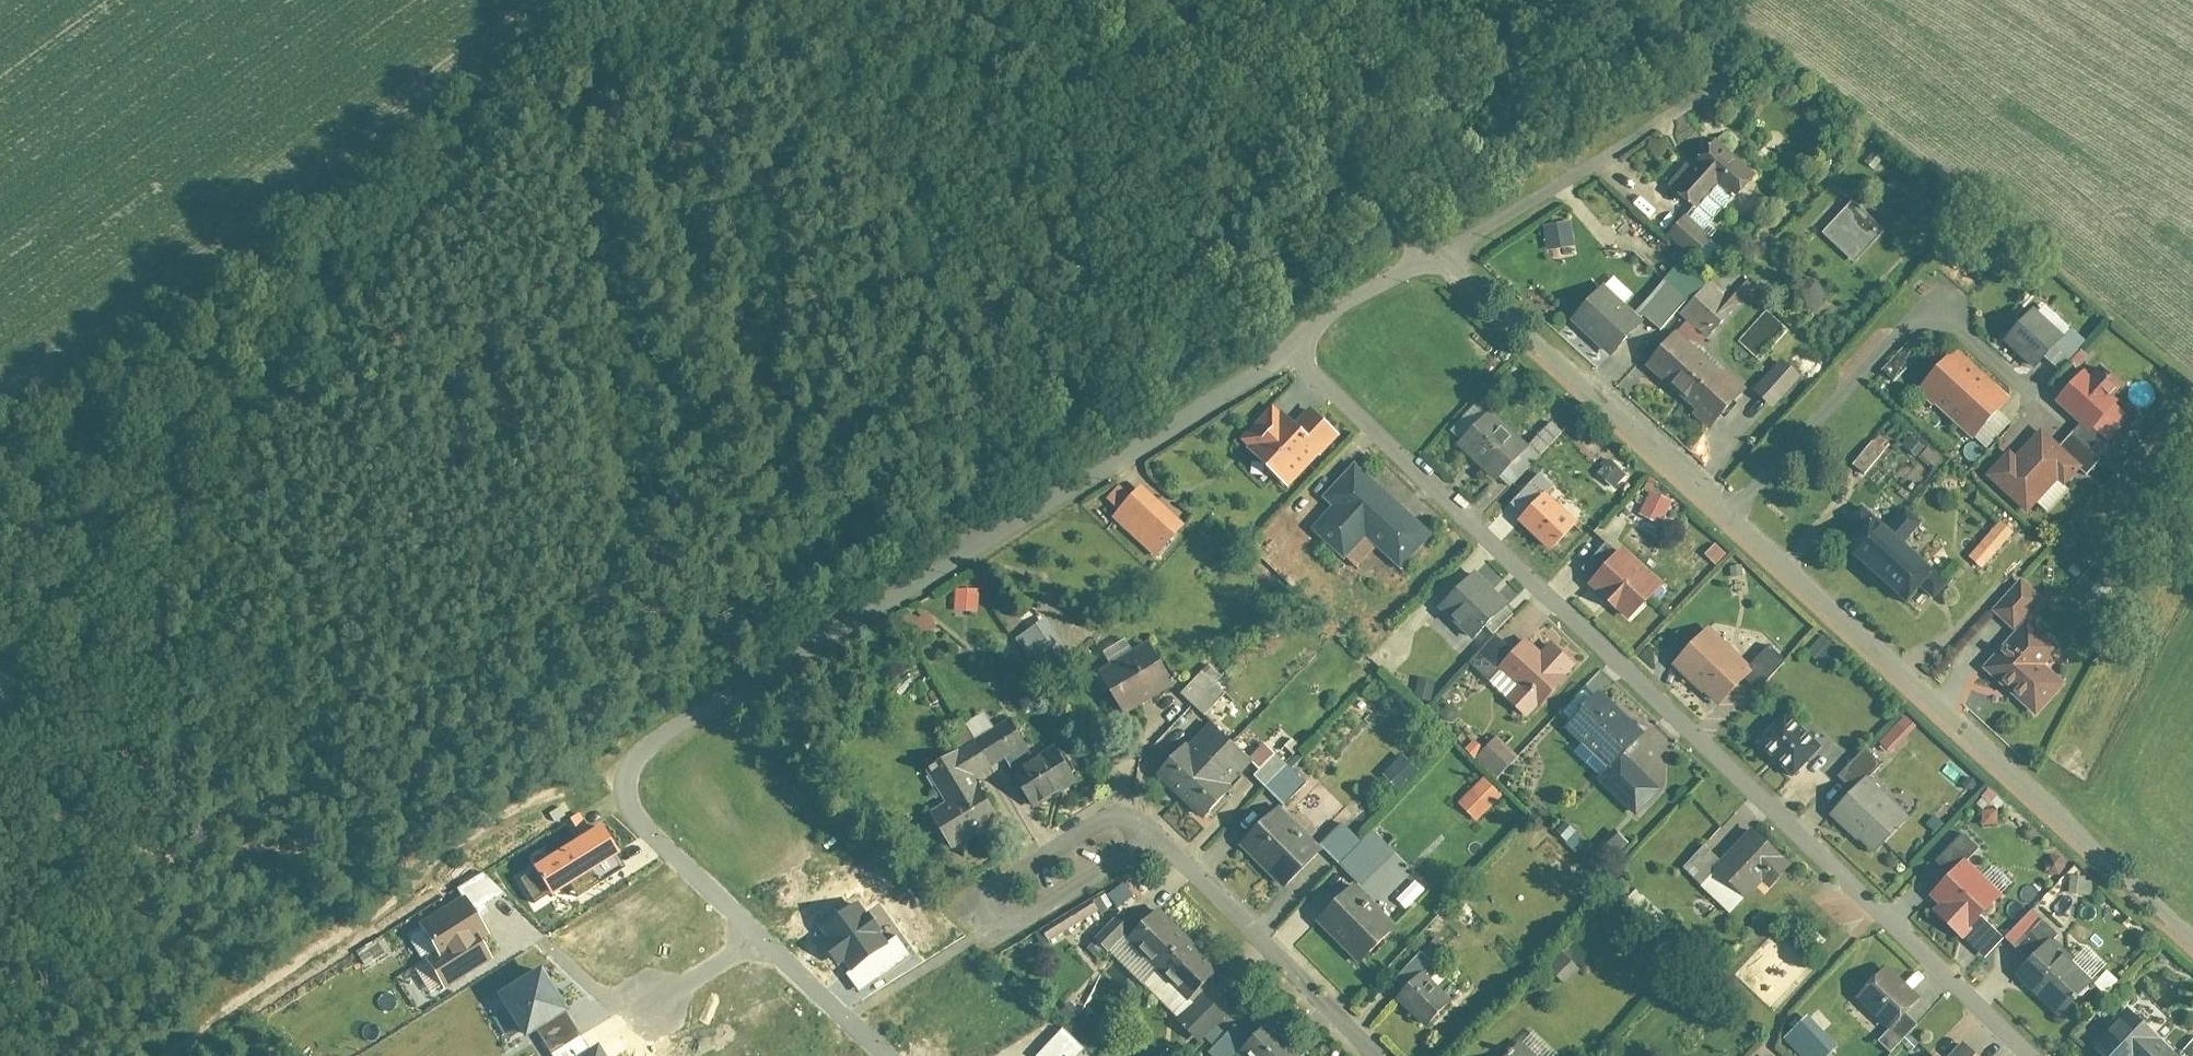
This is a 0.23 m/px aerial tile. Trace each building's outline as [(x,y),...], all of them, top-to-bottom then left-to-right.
[(1719,130),(1667,185),(1690,206),(1717,176),(1736,194),(1760,168),(1719,130)] [(1879,232),(1849,208),(1825,238),(1854,262),(1879,232)] [(1668,238),(1693,261),(1712,241),(1686,217),(1668,238)] [(1660,242),(1645,258),(1669,280),(1684,264),(1660,242)] [(1593,276),(1565,305),(1609,348),(1637,318),(1593,276)] [(1638,294),(1617,277),(1608,288),(1629,306),(1638,294)] [(1706,284),(1680,312),(1689,320),(1646,365),(1708,423),(1736,394),(1693,353),(1752,291),(1740,279),(1722,298),(1706,284)] [(1685,300),(1666,284),(1641,315),(1659,330),(1685,300)] [(2029,317),(2007,345),(2037,369),(2060,340),(2029,317)] [(2058,353),(2073,367),(2091,347),(2076,333),(2058,353)] [(1925,395),(1972,438),(2006,402),(1959,358),(1925,395)] [(1782,363),(1757,394),(1777,411),(1803,380),(1782,363)] [(2120,407),(2086,378),(2057,411),(2092,440),(2120,407)] [(1297,424),(1277,404),(1240,441),(1290,492),(1346,437),(1316,406),(1297,424)] [(1487,413),(1460,442),(1498,477),(1525,449),(1487,413)] [(2010,458),(1992,479),(2001,487),(2001,488),(2033,515),(2076,466),(2044,438),(2020,466),(2010,458)] [(2120,478),(2075,440),(2064,453),(2109,490),(2120,478)] [(1427,545),(1352,479),(1323,512),(1341,527),(1327,543),(1355,568),(1370,551),(1399,577),(1427,545)] [(1654,494),(1640,515),(1658,527),(1672,507),(1654,494)] [(1552,547),(1573,524),(1543,495),(1522,518),(1552,547)] [(1860,531),(1843,550),(1897,597),(1917,574),(1889,549),(1900,536),(1889,526),(1874,544),(1860,531)] [(2003,530),(1975,563),(1986,572),(2015,539),(2003,530)] [(1608,542),(1582,569),(1594,580),(1620,553),(1608,542)] [(1626,549),(1592,586),(1632,623),(1666,586),(1626,549)] [(2099,568),(2078,593),(2099,611),(2120,586),(2099,568)] [(1503,606),(1471,575),(1444,604),(1476,635),(1503,606)] [(2024,579),(1998,607),(2018,627),(2045,599),(2024,579)] [(1053,623),(1040,612),(1010,634),(1026,664),(1038,650),(1060,671),(1073,658),(1053,640),(1053,623)] [(2016,626),(1978,674),(2032,716),(2053,690),(2024,668),(2041,647),(2016,626)] [(1758,692),(1787,660),(1768,643),(1748,665),(1708,628),(1677,662),(1727,707),(1748,683),(1758,692)] [(1824,638),(1810,657),(1826,669),(1841,651),(1824,638)] [(1525,719),(1573,669),(1549,647),(1539,658),(1525,644),(1515,654),(1500,640),(1473,669),(1525,719)] [(1167,691),(1145,647),(1091,673),(1113,718),(1167,691)] [(1205,677),(1184,697),(1206,720),(1227,700),(1205,677)] [(1626,754),(1651,728),(1610,688),(1569,730),(1607,766),(1595,778),(1635,816),(1661,788),(1626,754)] [(1908,717),(1897,729),(1911,742),(1922,729),(1908,717)] [(1213,719),(1158,775),(1205,821),(1253,772),(1282,800),(1303,778),(1258,735),(1244,749),(1213,719)] [(1823,755),(1787,719),(1758,749),(1794,784),(1823,755)] [(1010,724),(1006,726),(917,780),(941,820),(928,827),(946,856),(996,826),(980,801),(968,809),(962,799),(1002,775),(1026,813),(1074,784),(1059,758),(1038,770),(1010,724)] [(1883,852),(1912,820),(1871,783),(1886,767),(1864,747),(1842,770),(1856,783),(1834,807),(1883,852)] [(1976,802),(1976,822),(2002,822),(2002,802),(1976,802)] [(1341,821),(1321,841),(1363,882),(1382,862),(1341,821)] [(1259,822),(1237,845),(1285,892),(1307,869),(1259,822)] [(1734,923),(1792,862),(1754,826),(1724,857),(1712,846),(1684,875),(1734,923)] [(577,900),(626,870),(601,830),(519,881),(534,905),(568,884),(577,900)] [(2005,904),(1966,867),(1988,855),(1974,842),(1939,869),(1952,881),(1925,909),(1964,946),(2005,904)] [(2045,861),(2045,879),(2062,879),(2062,861),(2045,861)] [(2072,880),(2072,901),(2096,901),(2096,880),(2072,880)] [(1338,897),(1316,920),(1365,967),(1387,944),(1338,897)] [(430,996),(489,960),(477,939),(484,935),(464,902),(406,938),(422,963),(413,969),(430,996)] [(826,929),(854,970),(886,947),(877,934),(880,932),(870,917),(866,920),(857,907),(826,929)] [(2063,1018),(2093,984),(2054,948),(2064,937),(2046,920),(2020,948),(2037,964),(2022,981),(2063,1018)] [(1153,922),(1127,948),(1181,1002),(1207,976),(1153,922)] [(1778,937),(1744,974),(1780,1006),(1814,970),(1778,937)] [(1862,1002),(1893,1030),(1879,1043),(1893,1055),(1896,1055),(1922,1029),(1910,1018),(1925,1002),(1890,970),(1862,1002)] [(525,1036),(564,1012),(540,974),(501,998),(525,1036)] [(1424,979),(1397,1008),(1437,1045),(1464,1016),(1424,979)] [(1307,1054),(1274,1021),(1253,1043),(1210,1000),(1186,1023),(1219,1055),(1305,1055),(1307,1054)] [(2130,1016),(2095,1054),(2096,1055),(2172,1055),(2130,1016)] [(1959,1040),(1944,1055),(1976,1055),(1959,1040)] [(1509,1055),(1531,1055),(1520,1045),(1509,1055)]
